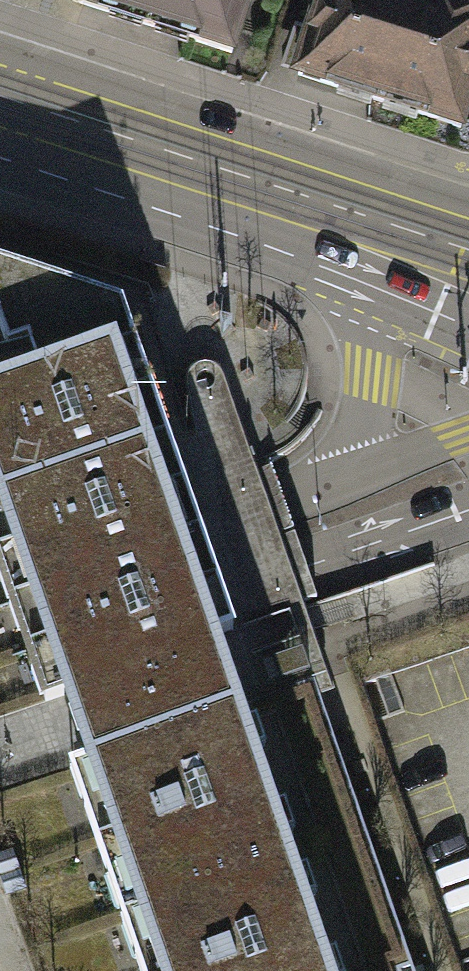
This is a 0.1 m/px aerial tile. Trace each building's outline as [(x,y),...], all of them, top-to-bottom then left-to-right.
[(248,0),(72,0),(231,52),(248,0)] [(468,97),(468,11),(437,0),(435,8),(412,0),(320,0),(296,73),(459,126),(468,97)] [(122,305),(0,266),(0,331),(7,351),(27,344),(37,376),(134,343),(122,305)] [(168,441),(167,438),(134,343),(37,376),(0,389),(0,499),(168,441)] [(236,708),(238,707),(314,681),(320,698),(334,693),(293,569),(270,503),(238,413),(227,382),(225,375),(223,370),(218,365),(212,362),(206,362),(200,362),(194,365),(190,368),(186,372),(184,378),(184,384),(185,390),(192,429),(167,438),(168,441),(201,537),(235,636),(214,643),(223,670),(236,708)] [(11,602),(201,537),(168,441),(0,499),(0,570),(11,602)] [(74,722),(87,759),(236,708),(223,670),(214,643),(235,636),(201,537),(11,602),(45,701),(65,694),(74,722)] [(303,652),(273,662),(280,685),(310,675),(303,652)] [(413,968),(320,698),(314,681),(238,707),(290,859),(329,970),(405,970),(413,968)] [(106,874),(121,917),(290,859),(238,707),(236,708),(87,759),(68,765),(84,812),(103,805),(124,868),(106,874)] [(290,859),(121,917),(135,959),(154,952),(160,970),(329,970),(290,859)]
